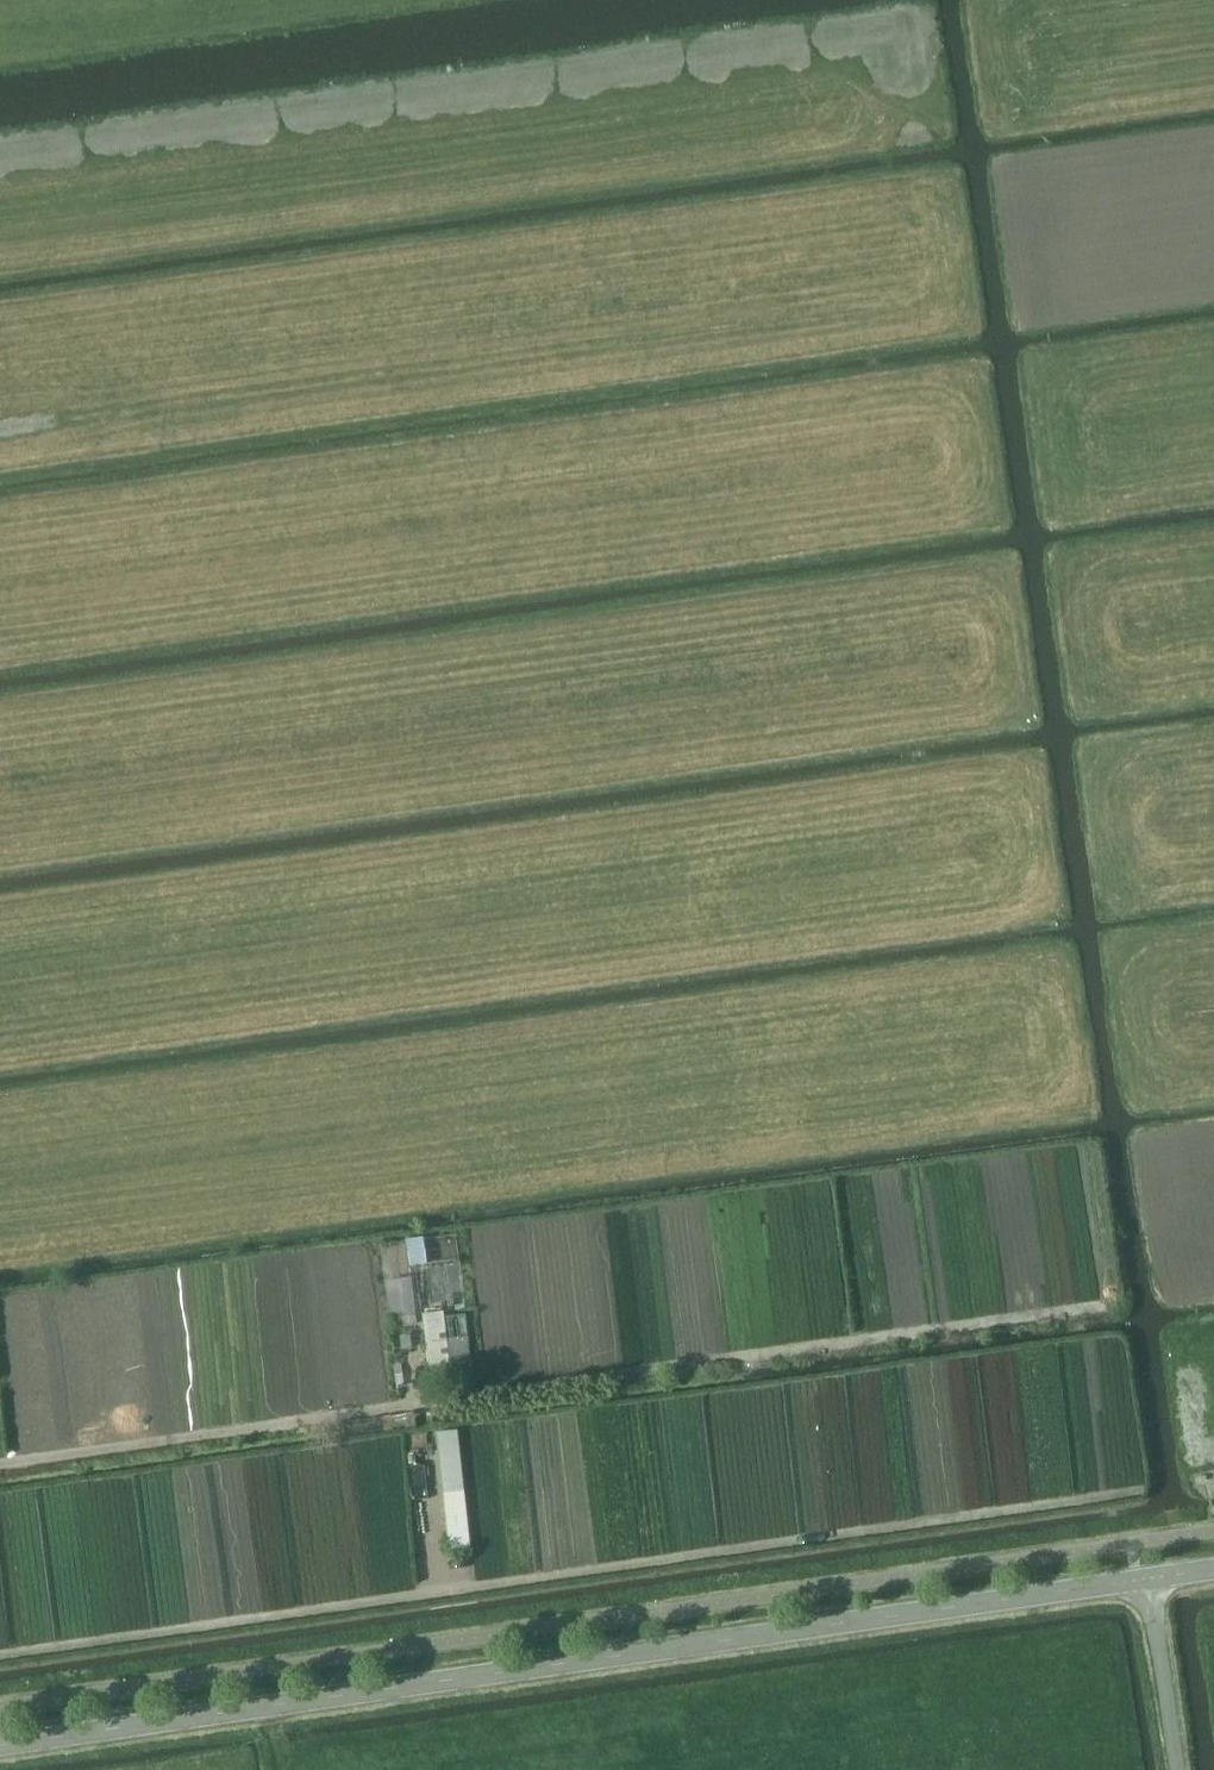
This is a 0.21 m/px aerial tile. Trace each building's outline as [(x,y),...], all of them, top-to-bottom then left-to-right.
[(460,1232),(386,1237),(391,1311),(465,1306),(460,1232)] [(424,1316),(432,1383),(452,1381),(454,1387),(472,1385),(463,1313),(443,1314),(443,1313),(424,1316)] [(450,1550),(472,1548),(464,1476),(459,1428),(437,1431),(450,1550)]
